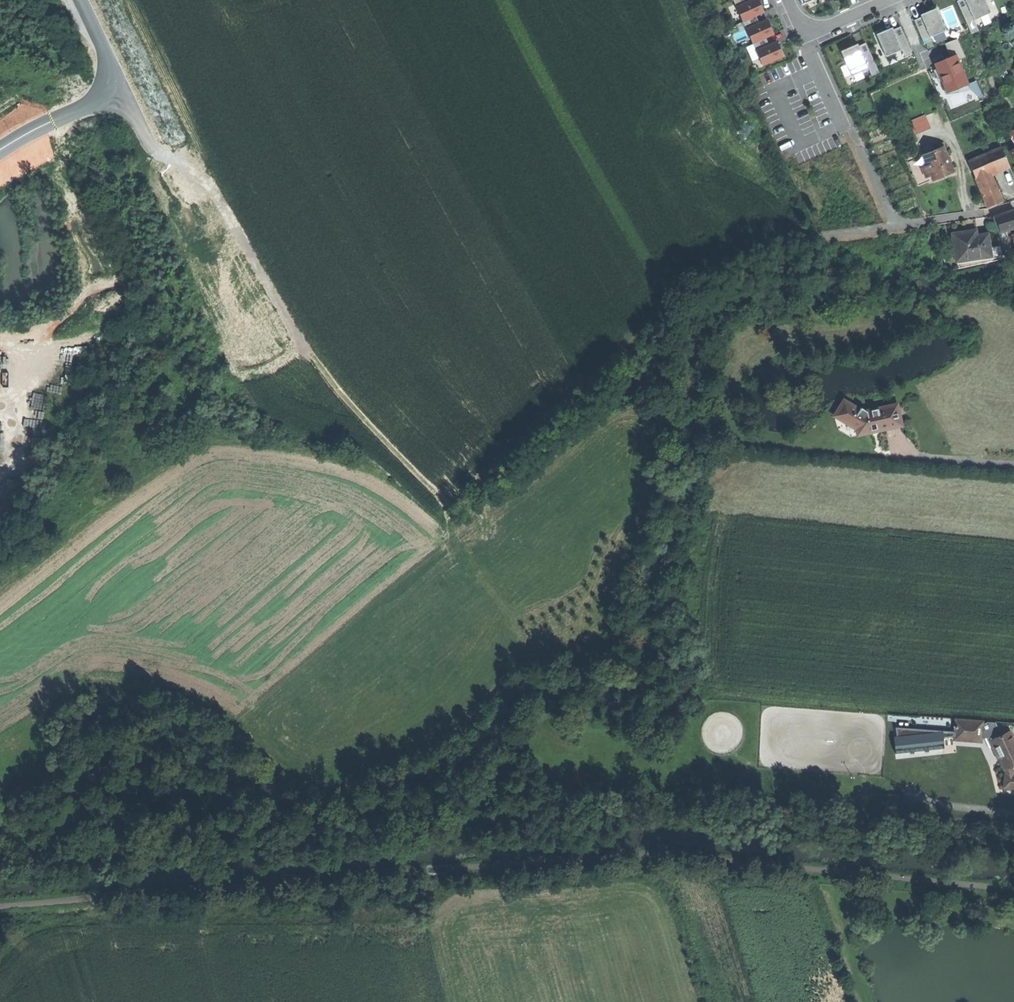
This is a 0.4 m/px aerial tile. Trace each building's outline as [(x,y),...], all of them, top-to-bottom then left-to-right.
[(749,1),(749,0),(733,0),(743,21),(756,15),(764,12),(761,5),(759,0),(751,0),(749,1)] [(985,0),(958,0),(956,1),(967,23),(974,20),(991,12),(985,0)] [(921,17),(914,20),(923,40),(930,37),(946,30),(936,8),(928,11),(929,13),(921,17)] [(767,19),(759,23),(756,15),(743,21),(753,43),(766,37),(774,34),(767,19)] [(971,33),(979,30),(974,20),(967,23),(971,33)] [(876,34),(886,56),(902,50),(909,46),(900,26),(893,29),(885,33),(884,31),(876,34)] [(753,43),(762,65),(784,56),(780,48),(777,41),(769,45),(766,37),(753,43)] [(938,61),(949,91),(974,82),(957,39),(947,42),(952,55),(938,61)] [(841,51),(852,76),(868,68),(876,65),(866,43),(858,46),(850,49),(849,47),(841,51)] [(905,57),(912,54),(909,46),(902,50),(905,57)] [(872,75),(879,72),(876,65),(868,68),(872,75)] [(931,174),(933,179),(943,175),(953,170),(943,146),(923,155),(927,164),(931,174)] [(968,160),(976,178),(990,172),(1009,164),(1001,146),(968,160)] [(926,176),(931,174),(927,164),(922,167),(926,176)] [(993,179),(990,172),(976,178),(978,185),(979,185),(993,179)] [(994,180),(993,179),(979,185),(988,206),(996,202),(1002,200),(997,190),(994,180)] [(1000,231),(1008,229),(1013,227),(1013,209),(1004,212),(994,215),(1000,231)] [(953,233),(957,259),(991,253),(989,246),(987,233),(978,234),(977,229),(965,231),(953,233)] [(1001,244),(989,246),(991,253),(991,256),(1003,256),(1001,244)] [(897,403),(867,410),(863,408),(861,407),(859,409),(847,403),(843,408),(839,409),(842,419),(847,418),(857,424),(859,424),(861,433),(902,424),(900,414),(897,403)] [(984,718),(958,719),(958,730),(947,730),(947,739),(985,739),(984,718)] [(947,744),(945,725),(897,729),(899,748),(947,744)] [(989,741),(995,753),(994,753),(997,760),(999,760),(1003,768),(1004,775),(1003,775),(1002,789),(1013,789),(1013,775),(1010,765),(1013,763),(1013,743),(1008,732),(989,741)] [(902,804),(902,793),(888,794),(888,804),(902,804)]
